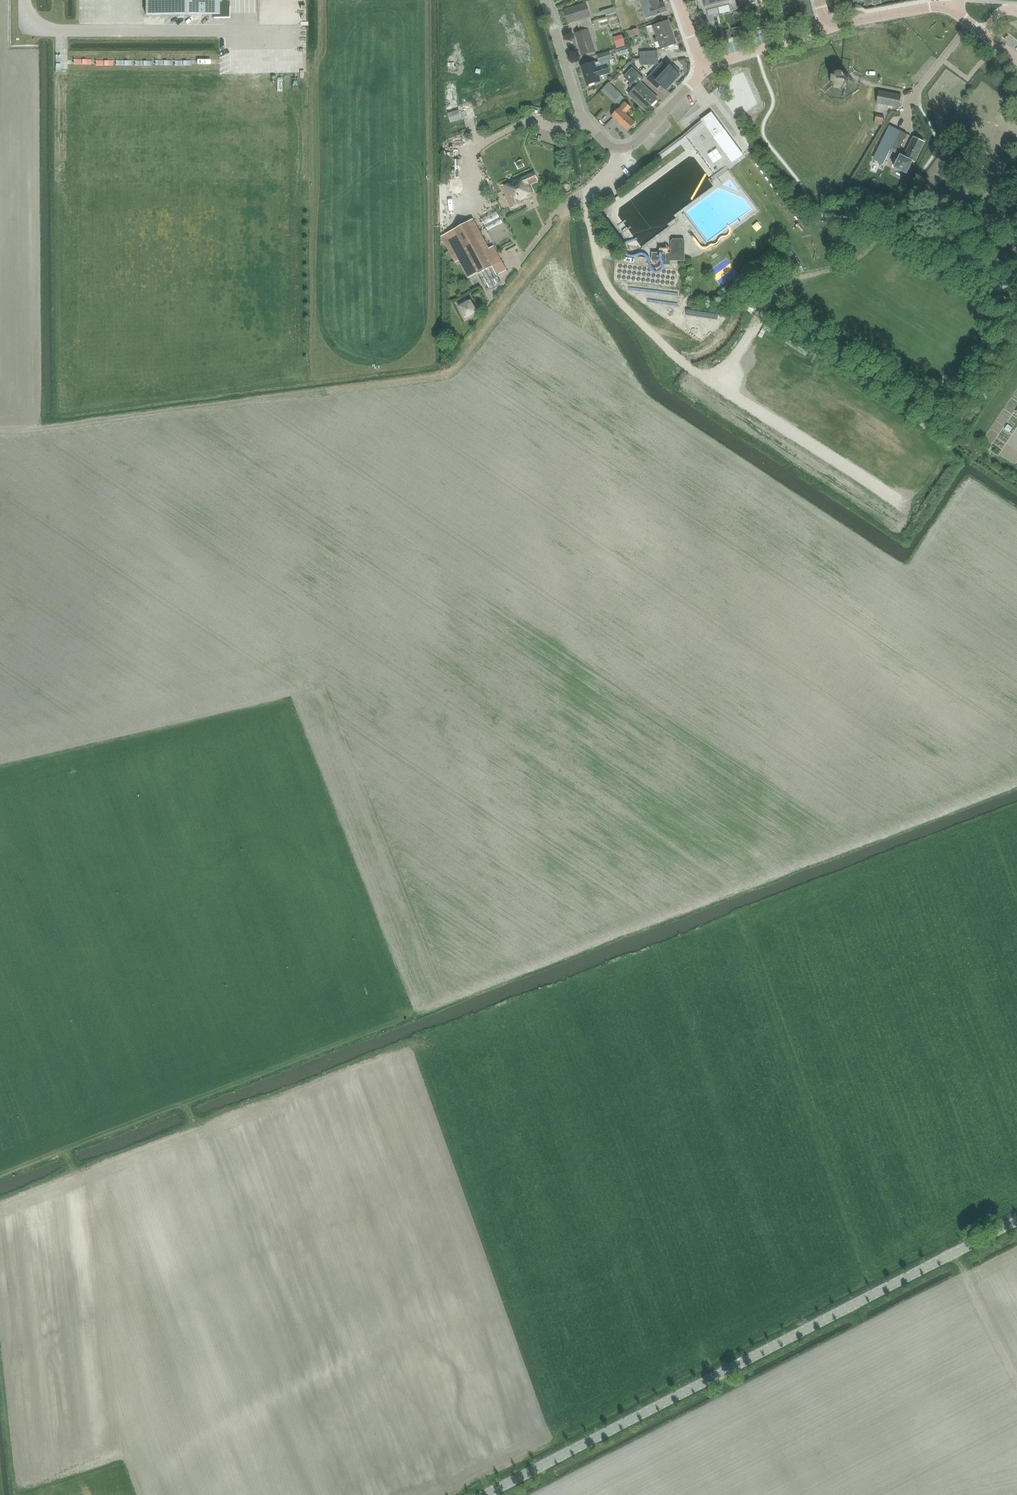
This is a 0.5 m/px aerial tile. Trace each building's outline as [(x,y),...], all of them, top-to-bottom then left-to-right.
[(146,15),(213,15),(213,16),(228,16),(228,3),(226,3),(226,0),(146,0),(146,15)] [(643,2),(645,9),(650,8),(653,16),(667,11),(664,2),(659,3),(658,0),(647,0),(643,2)] [(697,0),(701,17),(708,15),(707,10),(718,7),(716,0),(697,0)] [(718,7),(730,4),(731,10),(738,9),(736,0),(716,0),(718,7)] [(591,21),(586,3),(564,10),(568,23),(577,20),(578,25),(591,21)] [(607,16),(616,13),(615,7),(605,10),(607,16)] [(616,14),(596,20),(598,26),(618,20),(616,14)] [(591,21),(578,25),(580,32),(575,33),(582,56),(595,52),(589,29),(594,28),(591,21)] [(653,26),(657,37),(654,38),(655,42),(658,41),(660,48),(675,43),(668,21),(653,26)] [(626,45),(623,34),(613,37),(617,48),(626,45)] [(601,81),(600,76),(611,73),(608,64),(609,64),(608,60),(613,59),(610,51),(597,55),(599,62),(595,63),(595,61),(581,66),(587,85),(601,81)] [(668,68),(663,62),(647,79),(658,88),(661,85),(666,90),(673,81),(674,82),(680,75),(678,73),(680,71),(674,65),(672,67),(670,65),(668,68)] [(644,79),(632,67),(624,76),(631,83),(628,86),(632,89),(628,94),(646,111),(658,99),(640,82),(644,79)] [(847,84),(849,77),(844,70),(836,69),(830,72),(828,81),(833,88),(841,88),(847,84)] [(901,95),(879,91),(877,103),(899,107),(901,95)] [(626,102),(623,106),(613,116),(628,130),(635,123),(626,114),(632,107),(626,102)] [(742,152),(725,129),(712,112),(703,118),(716,135),(717,135),(733,158),(742,152)] [(897,155),(906,137),(898,133),(891,129),(874,161),(881,165),(888,150),(897,155)] [(685,137),(684,135),(656,156),(657,158),(685,137)] [(914,162),(924,142),(913,137),(904,156),(900,155),(894,167),(907,174),(913,161),(914,162)] [(538,180),(534,171),(502,186),(512,208),(514,207),(523,203),(522,201),(528,198),(527,196),(534,193),(529,184),(538,180)] [(452,256),(464,250),(477,274),(478,274),(487,291),(502,283),(492,266),(497,264),(473,219),(453,230),(442,236),(452,256)] [(671,261),(681,261),(685,261),(685,258),(685,241),(683,239),(673,239),(671,241),(671,253),(669,253),(669,249),(660,249),(660,253),(652,253),(652,261),(662,261),(662,265),(671,265),(671,261)] [(782,265),(794,256),(788,247),(775,255),(782,265)] [(802,267),(795,257),(787,262),(791,267),(795,264),(799,270),(802,267)] [(468,302),(466,298),(458,303),(465,317),(476,311),(470,301),(468,302)]
